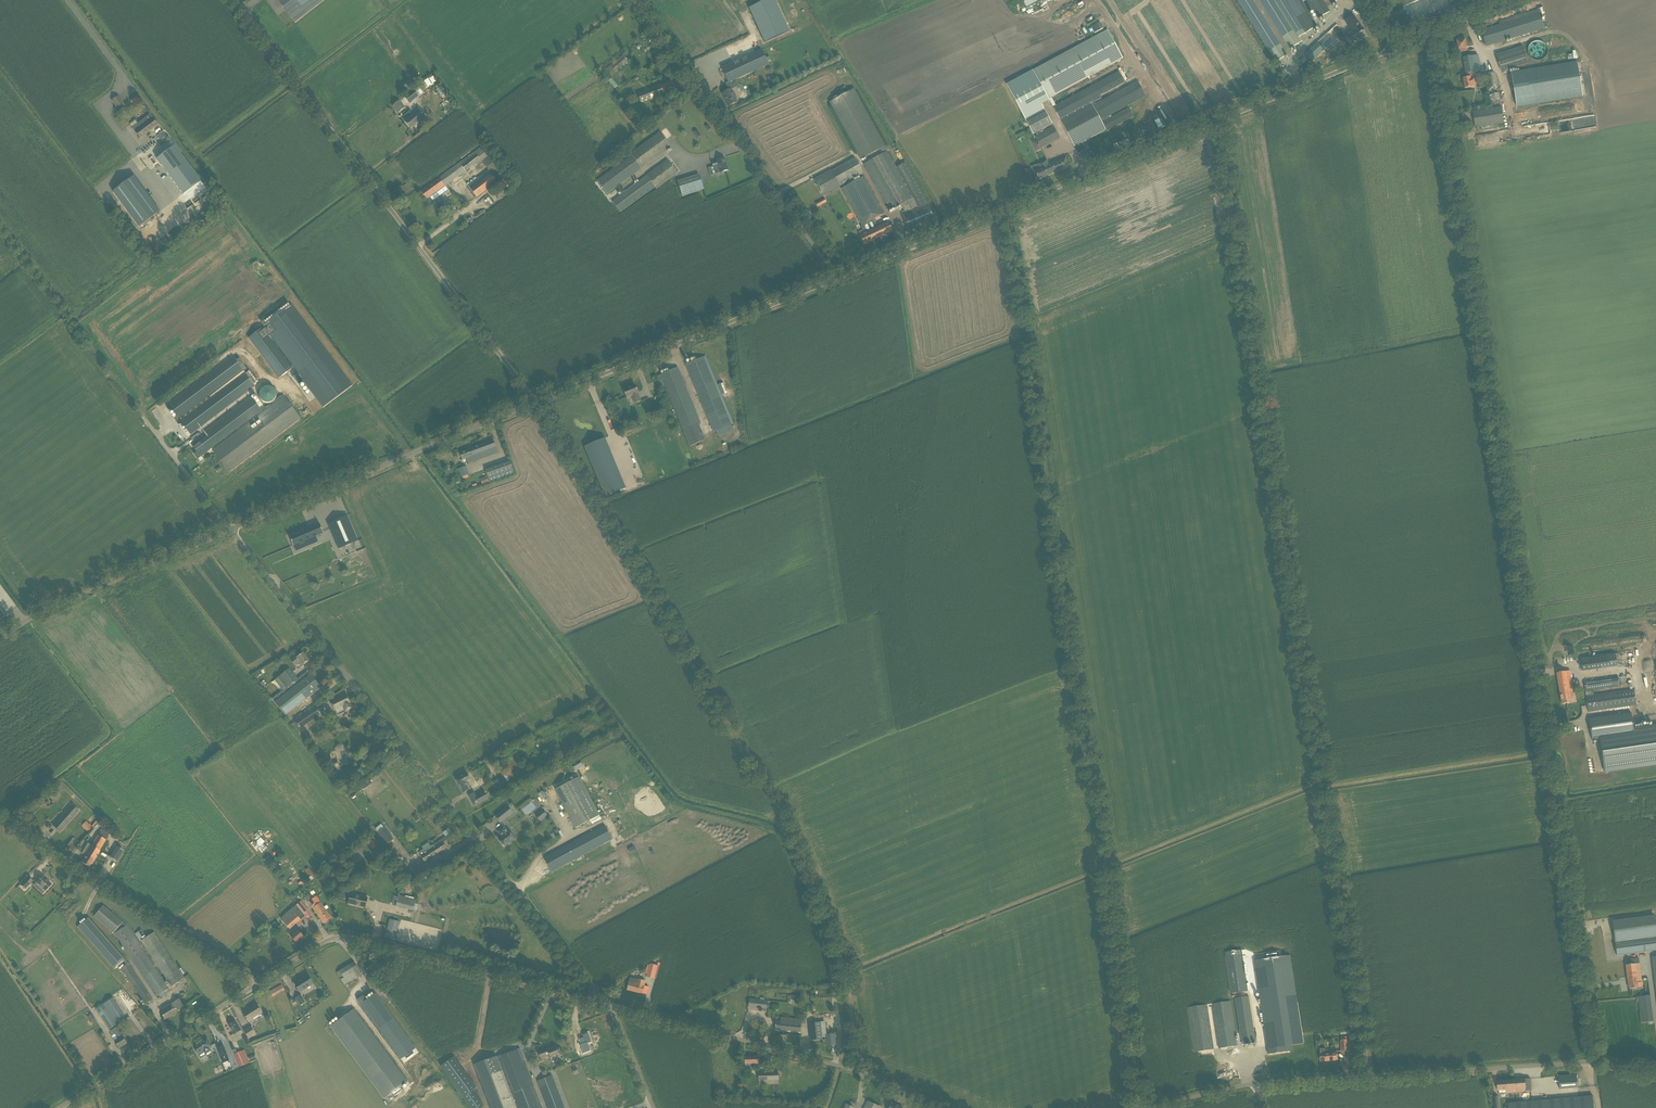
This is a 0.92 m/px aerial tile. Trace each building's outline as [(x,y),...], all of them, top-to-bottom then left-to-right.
[(295,23),(325,0),(277,0),(295,23)] [(749,8),(761,35),(765,42),(789,32),(775,0),(767,0),(749,8)] [(1276,62),(1287,55),(1252,0),(1237,0),(1276,62)] [(1290,49),(1301,42),(1299,38),(1317,26),(1301,0),(1260,0),(1290,49)] [(1319,19),(1330,12),(1322,0),(1306,0),(1319,19)] [(1539,13),(1481,30),(1483,35),(1486,46),(1544,29),(1541,18),(1543,18),(1542,14),(1544,13),(1543,7),(1538,9),(1539,13)] [(1092,26),(1094,32),(1104,29),(1101,22),(1092,26)] [(1340,28),(1334,32),(1339,40),(1345,36),(1340,28)] [(1106,30),(1082,43),(1124,120),(1148,107),(1106,30)] [(648,37),(636,46),(639,50),(651,41),(648,37)] [(1464,37),(1456,38),(1459,52),(1467,51),(1464,37)] [(1537,61),(1538,61),(1540,61),(1542,60),(1543,59),(1545,58),(1546,57),(1547,55),(1547,53),(1547,51),(1547,49),(1547,47),(1546,46),(1544,44),(1543,43),(1541,42),(1539,42),(1538,41),(1536,42),(1534,42),(1532,43),(1531,44),(1529,46),(1528,47),(1528,49),(1528,51),(1528,53),(1528,55),(1529,56),(1530,58),(1532,59),(1533,60),(1535,61),(1537,61)] [(650,44),(643,50),(645,52),(652,47),(650,44)] [(1315,44),(1304,54),(1311,62),(1322,52),(1315,44)] [(1496,55),(1501,72),(1528,64),(1523,46),(1496,55)] [(722,69),(728,83),(769,65),(762,50),(722,69)] [(607,69),(613,76),(630,61),(624,55),(607,69)] [(1466,74),(1467,78),(1463,78),(1465,88),(1470,87),(1475,86),(1473,72),(1481,71),(1479,60),(1479,55),(1477,55),(1463,57),(1466,73),(1466,74)] [(1059,56),(1035,69),(1077,146),(1100,133),(1059,56)] [(1583,96),(1577,63),(1511,74),(1517,107),(1583,96)] [(1033,70),(1007,85),(1026,121),(1045,110),(1042,105),(1050,101),(1033,70)] [(1487,79),(1488,86),(1497,85),(1495,72),(1482,75),(1483,80),(1487,79)] [(422,82),(425,89),(438,82),(434,76),(422,82)] [(402,85),(407,92),(416,85),(411,78),(402,85)] [(637,94),(640,102),(675,90),(672,82),(637,94)] [(413,89),(405,96),(410,103),(419,96),(413,89)] [(721,93),(728,107),(738,103),(736,98),(737,98),(734,92),(733,93),(731,89),(721,93)] [(829,103),(860,160),(885,146),(854,89),(829,103)] [(112,101),(119,110),(125,105),(118,96),(112,101)] [(399,101),(393,106),(398,113),(404,108),(399,101)] [(1477,127),(1477,130),(1479,129),(1479,127),(1504,123),(1501,107),(1473,112),(1475,127),(1477,127)] [(1026,121),(1034,134),(1052,124),(1045,110),(1026,121)] [(417,112),(405,122),(411,128),(422,119),(417,112)] [(132,128),(140,139),(159,124),(153,117),(150,114),(132,128)] [(1035,137),(1041,148),(1060,138),(1054,127),(1035,137)] [(157,136),(161,141),(167,137),(163,131),(157,136)] [(612,202),(620,213),(655,187),(656,189),(679,172),(673,165),(671,166),(667,161),(625,192),(620,185),(671,148),(660,133),(631,154),(632,155),(597,181),(608,194),(617,188),(622,194),(612,202)] [(175,146),(157,159),(183,194),(201,181),(198,177),(188,162),(186,160),(181,154),(181,153),(175,146)] [(482,146),(439,178),(445,186),(474,165),(475,166),(481,162),(489,156),(482,146)] [(902,216),(909,232),(935,221),(928,204),(905,162),(897,167),(897,166),(896,167),(887,151),(863,164),(889,211),(901,205),(906,214),(902,216)] [(1036,172),(1039,179),(1048,175),(1047,174),(1054,171),(1054,172),(1067,167),(1067,166),(1068,165),(1065,157),(1055,161),(1056,162),(1049,165),(1047,162),(1043,164),(1042,162),(1037,165),(1039,170),(1036,172)] [(714,169),(716,174),(728,170),(724,158),(715,161),(715,162),(712,163),(713,167),(714,167),(714,169)] [(830,170),(814,179),(823,196),(840,187),(839,186),(863,173),(855,158),(831,171),(830,170)] [(472,183),(468,186),(476,198),(481,194),(497,182),(494,178),(492,176),(491,174),(488,170),(483,174),(472,183)] [(677,182),(682,196),(704,189),(699,175),(677,182)] [(113,192),(139,227),(160,211),(134,176),(113,192)] [(841,189),(862,226),(884,214),(864,177),(841,189)] [(421,192),(426,200),(445,186),(439,178),(421,192)] [(892,231),(887,222),(867,231),(866,229),(858,233),(864,245),(892,231)] [(263,327),(248,338),(279,379),(294,368),(298,374),(293,377),(299,385),(303,381),(304,381),(323,407),(324,408),(353,386),(353,385),(292,305),(290,306),(288,303),(261,323),(264,326),(263,327)] [(233,356),(168,405),(191,434),(256,385),(255,384),(258,381),(250,371),(249,371),(245,365),(246,365),(243,361),(240,359),(237,361),(233,356)] [(703,357),(686,364),(713,432),(731,425),(703,357)] [(664,385),(689,446),(705,439),(702,431),(699,432),(698,428),(700,427),(698,423),(700,422),(678,368),(657,376),(659,380),(656,381),(658,387),(664,385)] [(631,396),(635,404),(642,401),(635,385),(623,390),(627,398),(631,396)] [(301,419),(282,396),(261,411),(250,397),(203,433),(207,437),(199,443),(197,440),(191,444),(197,452),(194,455),(198,459),(212,448),(230,472),(301,419)] [(584,447),(605,497),(626,489),(605,438),(584,447)] [(466,459),(468,464),(498,453),(493,440),(459,452),(462,461),(466,459)] [(486,470),(490,483),(514,474),(510,462),(486,470)] [(458,470),(461,478),(468,475),(465,467),(458,470)] [(358,541),(347,516),(328,524),(339,549),(358,541)] [(320,524),(289,537),(293,546),(299,544),(300,548),(307,545),(305,541),(324,533),(320,524)] [(1624,666),(1627,666),(1629,666),(1631,665),(1632,664),(1633,662),(1634,660),(1635,658),(1634,655),(1633,653),(1631,650),(1627,649),(1625,649),(1622,649),(1620,650),(1618,653),(1617,657),(1617,660),(1618,663),(1621,665),(1624,666)] [(300,661),(303,665),(309,660),(303,653),(297,658),(296,656),(291,661),(295,665),(300,661)] [(1580,658),(1582,671),(1617,666),(1615,653),(1580,658)] [(272,699),(285,716),(321,688),(308,671),(298,680),(289,669),(275,680),(283,691),(272,699)] [(1570,671),(1557,673),(1562,704),(1571,703),(1570,696),(1574,695),(1570,671)] [(1583,682),(1588,712),(1636,704),(1634,689),(1594,695),(1593,690),(1594,690),(1595,692),(1597,692),(1596,689),(1619,686),(1617,677),(1583,682)] [(343,706),(346,712),(352,708),(350,703),(350,702),(347,695),(332,702),(335,709),(343,706)] [(294,721),(300,730),(322,715),(316,706),(309,712),(306,708),(300,712),(303,716),(294,721)] [(1633,729),(1631,713),(1589,719),(1592,740),(1600,739),(1604,772),(1655,764),(1655,726),(1633,729)] [(303,733),(310,741),(312,739),(306,731),(303,733)] [(483,762),(486,767),(494,763),(491,757),(483,762)] [(477,770),(473,772),(478,780),(482,778),(477,770)] [(467,774),(456,780),(464,794),(469,791),(469,792),(473,790),(468,781),(470,780),(467,774)] [(555,790),(575,828),(600,815),(580,777),(555,790)] [(474,792),(468,796),(474,806),(488,798),(487,798),(484,793),(485,792),(476,796),(474,792)] [(53,826),(60,832),(78,811),(71,805),(53,826)] [(507,807),(495,816),(500,822),(512,813),(507,807)] [(535,816),(540,822),(547,816),(546,814),(543,810),(538,814),(535,816)] [(82,826),(88,832),(93,828),(86,821),(82,826)] [(544,858),(551,871),(612,839),(605,825),(544,858)] [(510,842),(510,843),(515,839),(509,832),(508,832),(504,826),(498,831),(502,837),(499,840),(500,841),(500,842),(502,845),(503,844),(504,846),(510,842)] [(387,845),(394,839),(384,827),(378,832),(387,845)] [(444,833),(448,840),(454,836),(449,829),(444,833)] [(85,856),(81,863),(90,868),(92,863),(100,851),(99,850),(105,840),(97,835),(91,845),(88,843),(84,849),(81,854),(85,856)] [(256,842),(260,847),(265,841),(261,837),(256,842)] [(433,845),(439,853),(446,848),(444,844),(448,842),(445,837),(433,845)] [(73,838),(65,848),(72,853),(79,842),(73,838)] [(419,852),(425,862),(439,853),(433,845),(425,850),(424,849),(419,852)] [(110,857),(117,861),(123,850),(117,846),(110,857)] [(409,868),(414,876),(424,870),(419,862),(409,868)] [(36,882),(45,891),(51,885),(42,876),(36,882)] [(21,885),(25,889),(32,881),(28,877),(21,885)] [(284,891),(280,894),(287,903),(291,899),(284,891)] [(348,904),(365,908),(368,898),(351,894),(348,904)] [(413,911),(416,899),(399,895),(396,907),(413,911)] [(310,901),(309,902),(315,910),(321,919),(324,923),(330,919),(331,918),(328,914),(322,905),(316,897),(313,899),(310,901)] [(114,934),(156,997),(169,988),(127,925),(103,906),(94,916),(114,933),(121,924),(125,927),(114,934)] [(285,924),(290,929),(301,919),(296,914),(285,924)] [(1612,921),(1615,943),(1616,946),(1617,955),(1622,955),(1655,950),(1655,922),(1655,915),(1612,921)] [(121,968),(145,1004),(152,1000),(128,964),(89,918),(77,927),(114,969),(117,967),(119,969),(125,963),(127,965),(121,968)] [(395,940),(400,921),(390,919),(385,937),(395,940)] [(289,934),(296,943),(300,939),(304,936),(299,931),(297,932),(295,929),(289,934)] [(185,978),(154,932),(142,940),(172,986),(185,978)] [(1242,950),(1225,952),(1232,994),(1248,991),(1242,950)] [(1290,956),(1279,957),(1278,952),(1265,954),(1265,959),(1254,961),(1268,1054),(1286,1052),(1286,1047),(1304,1044),(1290,956)] [(1625,960),(1629,989),(1638,988),(1638,981),(1642,981),(1639,958),(1625,960)] [(337,972),(344,985),(362,975),(354,962),(337,972)] [(646,977),(654,979),(658,966),(650,964),(646,977)] [(294,984),(300,992),(313,984),(308,975),(294,984)] [(642,994),(645,981),(637,979),(636,979),(630,978),(627,990),(642,994)] [(270,992),(273,996),(284,990),(282,985),(270,992)] [(363,995),(357,1000),(360,1004),(401,1059),(405,1056),(405,1057),(405,1058),(406,1060),(414,1054),(412,1051),(416,1048),(376,993),(367,1000),(363,995)] [(296,998),(300,1005),(305,1002),(300,995),(296,998)] [(1653,1022),(1650,995),(1638,997),(1641,1023),(1647,1022),(1648,1025),(1653,1024),(1653,1022)] [(793,996),(792,1000),(796,1001),(796,1005),(800,1005),(801,997),(793,996)] [(1242,1045),(1244,1045),(1244,1044),(1256,1043),(1248,996),(1235,998),(1242,1045)] [(164,1011),(161,1013),(162,1015),(165,1019),(175,1013),(173,1010),(177,1008),(178,1010),(184,1006),(181,1002),(179,999),(173,1003),(170,1005),(170,1004),(163,1009),(164,1011)] [(748,1007),(766,1009),(767,1000),(749,999),(748,1007)] [(1212,1004),(1219,1048),(1237,1045),(1231,1001),(1212,1004)] [(246,1018),(249,1021),(253,1019),(253,1018),(262,1013),(256,1004),(250,1008),(250,1009),(243,1013),(246,1018)] [(1187,1008),(1194,1052),(1214,1049),(1207,1005),(1187,1008)] [(99,1013),(109,1030),(117,1025),(106,1008),(99,1013)] [(331,1026),(384,1099),(408,1081),(354,1009),(331,1026)] [(775,1029),(800,1032),(801,1027),(801,1020),(784,1018),(784,1022),(776,1021),(776,1024),(775,1029)] [(231,1036),(235,1043),(239,1040),(237,1037),(243,1033),(235,1021),(229,1025),(234,1034),(231,1036)] [(809,1024),(811,1041),(822,1040),(820,1022),(809,1024)] [(115,1042),(119,1048),(127,1043),(123,1037),(117,1027),(110,1031),(113,1035),(115,1034),(118,1039),(115,1042)] [(244,1031),(249,1038),(255,1034),(250,1027),(244,1031)] [(580,1039),(582,1045),(580,1045),(584,1053),(590,1051),(587,1043),(591,1042),(588,1034),(583,1035),(584,1038),(580,1039)] [(826,1039),(826,1046),(836,1045),(835,1038),(836,1038),(836,1034),(824,1035),(825,1039),(826,1039)] [(207,1039),(193,1047),(201,1059),(207,1055),(205,1053),(210,1050),(209,1048),(212,1046),(207,1039)] [(223,1044),(217,1046),(222,1060),(228,1057),(223,1044)] [(233,1051),(239,1066),(249,1062),(244,1050),(237,1053),(236,1049),(235,1049),(233,1044),(230,1045),(232,1051),(233,1051)] [(538,1052),(540,1059),(549,1056),(550,1057),(557,1055),(558,1057),(562,1056),(559,1048),(557,1049),(555,1045),(551,1047),(551,1046),(548,1047),(548,1048),(538,1052)] [(520,1048),(496,1057),(496,1056),(475,1065),(491,1107),(542,1107),(520,1048)] [(1326,1053),(1320,1053),(1321,1062),(1326,1061),(1338,1060),(1337,1055),(1337,1052),(1337,1051),(1331,1051),(1331,1053),(1330,1053),(1326,1053)] [(758,1056),(745,1057),(745,1067),(754,1066),(754,1064),(758,1064),(758,1056)] [(471,1107),(481,1107),(484,1106),(472,1090),(476,1087),(454,1057),(441,1066),(471,1107)] [(758,1073),(759,1081),(778,1080),(778,1072),(758,1073)] [(554,1082),(552,1075),(537,1081),(547,1107),(564,1107),(554,1082)] [(1576,1075),(1559,1076),(1560,1089),(1577,1088),(1576,1075)] [(1530,1079),(1497,1081),(1497,1087),(1497,1090),(1499,1090),(1506,1090),(1506,1093),(1531,1091),(1531,1084),(1530,1079)] [(1592,1095),(1508,1103),(1508,1107),(1593,1107),(1592,1095)]
